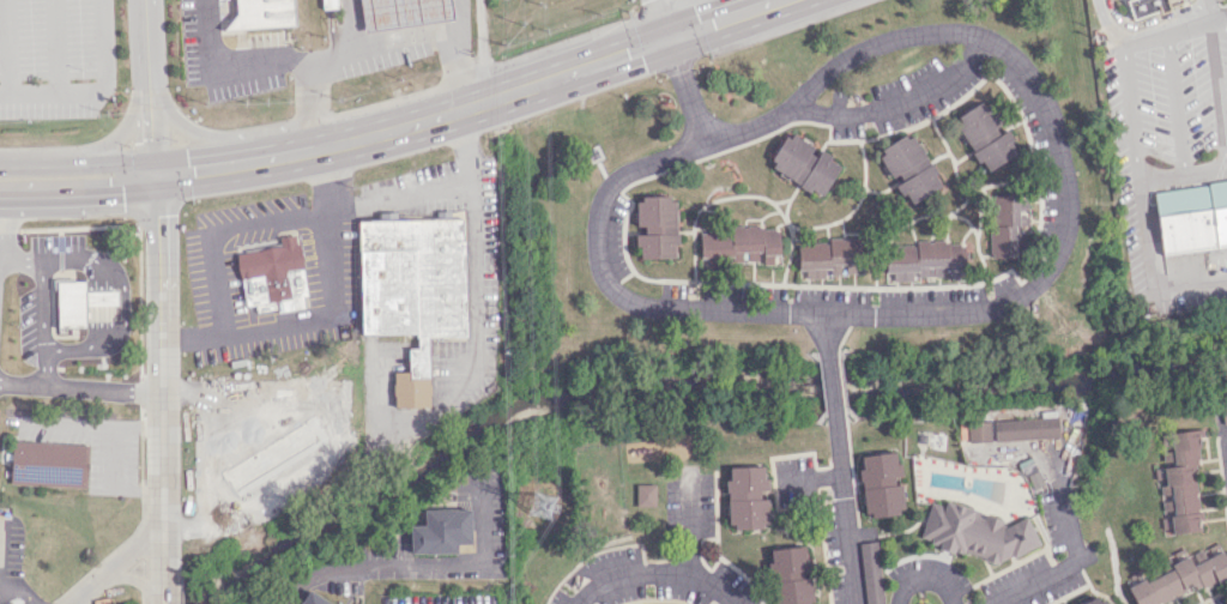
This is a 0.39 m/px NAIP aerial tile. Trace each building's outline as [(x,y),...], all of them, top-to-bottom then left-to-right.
[(295,25),(293,0),(236,0),(237,17),(224,29),(295,25)] [(324,8),(330,7),(337,7),(336,0),(323,0),(324,8)] [(364,31),(454,18),(451,0),(359,0),(364,31)] [(1132,19),(1156,11),(1160,12),(1168,10),(1167,6),(1181,1),(1181,0),(1126,0),(1132,19)] [(1019,151),(1005,126),(1003,127),(987,99),(953,118),(984,172),(1019,151)] [(840,163),(815,150),(817,147),(787,131),(767,167),(821,197),(840,163)] [(941,187),(913,133),(878,151),(905,205),(941,187)] [(1161,256),(1226,247),(1226,180),(1152,191),(1161,256)] [(991,258),(1022,257),(1022,233),(1029,233),(1027,194),(989,195),(991,258)] [(673,257),(673,246),(676,246),(676,197),(635,197),(636,226),(643,226),(643,234),(634,234),(634,245),(639,245),(639,258),(673,257)] [(358,220),(361,334),(416,333),(417,348),(408,348),(408,371),(393,372),(394,407),(429,406),(428,337),(465,336),(463,218),(358,220)] [(700,259),(760,258),(760,265),(772,264),(771,254),(779,254),(778,226),(730,227),(730,231),(699,232),(700,259)] [(236,253),(244,306),(254,305),(256,314),(307,307),(296,234),(278,237),(280,246),(236,253)] [(861,273),(861,240),(797,240),(797,269),(804,269),(804,278),(826,278),(826,273),(861,273)] [(885,245),(885,272),(892,272),(892,280),(913,280),(913,276),(945,276),(945,279),(962,279),(962,244),(947,244),(947,240),(915,240),(915,245),(885,245)] [(85,306),(85,327),(56,328),(55,280),(84,279),(85,290),(85,306)] [(85,290),(116,290),(116,304),(85,306),(85,290)] [(993,440),(1058,438),(1057,416),(992,419),(993,440)] [(967,442),(990,441),(989,421),(966,422),(967,442)] [(1168,432),(1172,466),(1162,467),(1164,484),(1158,485),(1164,533),(1200,529),(1194,471),(1199,470),(1196,444),(1203,443),(1201,428),(1168,432)] [(86,488),(89,445),(12,440),(10,483),(86,488)] [(860,455),(861,468),(858,468),(863,517),(904,512),(900,479),(901,479),(899,461),(895,462),(894,451),(860,455)] [(1045,491),(1035,462),(1022,466),(1033,495),(1045,491)] [(726,467),(728,528),(766,527),(766,498),(759,498),(759,490),(765,490),(764,466),(726,467)] [(655,506),(655,483),(636,483),(636,506),(655,506)] [(1038,546),(1027,517),(1004,526),(1001,519),(987,515),(976,519),(979,510),(947,501),(938,504),(930,501),(919,538),(935,543),(938,549),(954,554),(960,551),(996,562),(1038,546)] [(410,553),(456,552),(456,544),(470,543),(470,508),(423,509),(423,525),(409,525),(410,553)] [(866,603),(884,603),(875,540),(857,543),(866,603)] [(773,603),(813,603),(810,573),(808,573),(805,545),(768,549),(773,603)] [(1222,549),(1205,557),(1202,550),(1189,555),(1170,563),(1173,570),(1145,581),(1144,579),(1128,586),(1135,603),(1157,603),(1226,575),(1226,561),(1222,549)] [(307,589),(298,603),(333,603),(307,589)] [(1101,596),(1081,603),(1105,603),(1101,596)]
